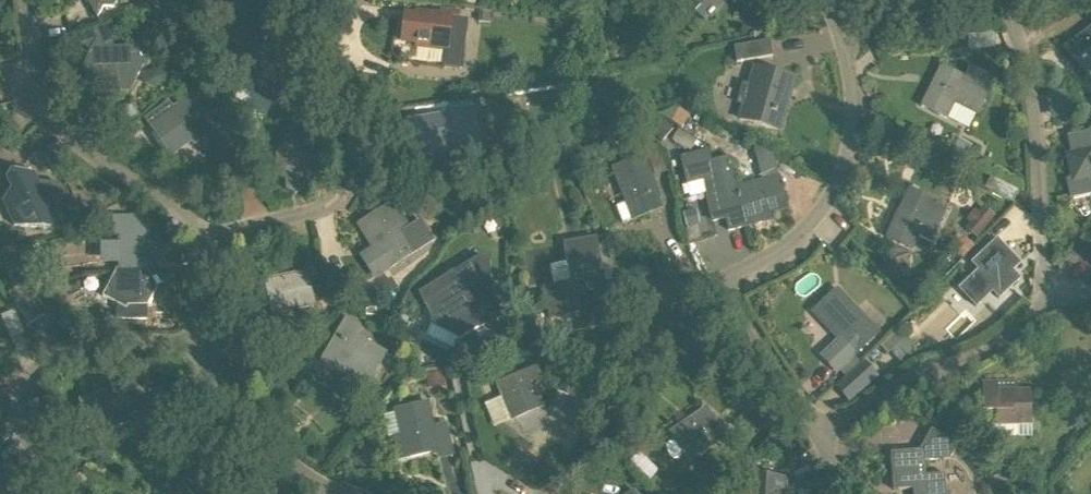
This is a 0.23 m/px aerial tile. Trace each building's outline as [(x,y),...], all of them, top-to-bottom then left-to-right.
[(89,3),(98,18),(104,7),(115,8),(119,0),(95,0),(89,3)] [(715,12),(726,0),(701,0),(715,12)] [(491,13),(479,12),(478,22),(490,24),(491,13)] [(451,17),(417,13),(416,23),(405,22),(403,41),(418,43),(418,47),(447,50),(451,17)] [(249,16),(238,14),(236,23),(247,25),(249,16)] [(269,20),(252,17),(248,37),(264,41),(269,20)] [(768,20),(757,22),(758,31),(770,29),(768,20)] [(150,56),(144,46),(133,47),(114,49),(113,22),(93,30),(97,40),(83,68),(89,77),(100,76),(105,84),(115,84),(120,92),(131,91),(136,83),(150,56)] [(1067,49),(1086,74),(1090,70),(1090,29),(1067,49)] [(192,40),(175,48),(185,64),(201,57),(192,40)] [(771,40),(735,47),(738,63),(774,56),(771,40)] [(291,64),(281,59),(266,68),(256,62),(246,67),(246,79),(255,84),(255,93),(271,102),(282,99),(282,89),(291,84),(291,64)] [(795,79),(769,71),(755,67),(750,86),(744,84),(739,104),(744,105),(740,119),(754,123),(754,124),(780,131),(795,79)] [(989,91),(942,67),(922,106),(947,119),(950,114),(952,115),(957,106),(959,107),(963,99),(980,108),(989,91)] [(149,73),(145,84),(156,89),(166,85),(167,75),(159,69),(149,73)] [(191,97),(172,110),(168,104),(146,120),(155,133),(152,136),(166,156),(192,139),(195,143),(214,129),(191,97)] [(132,104),(124,110),(131,120),(139,115),(132,104)] [(676,108),(660,115),(683,129),(690,117),(676,108)] [(426,118),(406,121),(409,140),(416,139),(418,158),(467,151),(472,143),(489,141),(487,125),(492,124),(490,109),(438,116),(439,124),(427,126),(426,118)] [(655,117),(645,129),(663,144),(672,132),(655,117)] [(688,151),(695,140),(676,128),(669,139),(688,151)] [(312,164),(320,150),(288,133),(276,155),(277,175),(286,180),(287,190),(296,195),(313,184),(312,164)] [(975,147),(955,136),(946,153),(966,163),(975,147)] [(257,138),(247,146),(252,153),(262,146),(257,138)] [(1067,155),(1072,179),(1067,180),(1070,197),(1090,193),(1090,182),(1090,180),(1090,150),(1071,154),(1067,155)] [(740,193),(739,187),(738,188),(730,158),(710,163),(708,153),(682,159),(688,183),(704,179),(708,195),(707,195),(714,221),(726,218),(729,231),(747,226),(739,193),(740,193)] [(545,162),(549,175),(566,169),(562,156),(545,162)] [(662,208),(642,158),(613,169),(626,202),(616,206),(623,223),(662,208)] [(763,181),(780,177),(777,168),(761,172),(763,181)] [(65,194),(60,183),(39,182),(35,173),(12,171),(7,180),(12,190),(2,202),(14,227),(52,229),(58,220),(54,210),(65,194)] [(1013,201),(1018,191),(1020,188),(986,171),(979,186),(1013,202),(1013,201)] [(763,181),(739,187),(740,193),(739,193),(747,226),(758,224),(756,217),(788,209),(780,177),(763,181)] [(949,207),(911,188),(894,224),(932,243),(949,207)] [(977,238),(996,216),(984,207),(979,213),(976,210),(967,221),(970,223),(966,229),(977,238)] [(395,208),(365,228),(378,248),(364,258),(376,277),(420,248),(395,208)] [(687,226),(697,224),(694,211),(684,214),(687,226)] [(147,236),(152,226),(146,216),(124,217),(119,227),(125,236),(121,245),(126,254),(121,263),(127,271),(127,272),(148,270),(157,252),(147,236)] [(947,252),(963,262),(976,248),(957,236),(947,252)] [(544,286),(547,302),(605,291),(603,283),(614,281),(612,268),(601,270),(598,257),(594,240),(564,246),(568,264),(571,280),(544,286)] [(1000,299),(1020,280),(1013,272),(1020,264),(997,240),(972,264),(979,271),(959,289),(977,308),(993,292),(1000,299)] [(454,273),(457,287),(439,298),(440,310),(433,325),(451,334),(459,328),(468,332),(477,326),(476,316),(476,291),(490,283),(491,262),(476,257),(454,273)] [(62,262),(44,265),(46,278),(64,274),(62,262)] [(148,270),(127,272),(127,271),(116,272),(103,297),(118,304),(117,318),(148,319),(148,305),(158,287),(148,270)] [(307,273),(292,276),(293,278),(269,283),(275,309),(298,305),(299,309),(313,306),(307,273)] [(392,278),(380,285),(387,295),(398,288),(392,278)] [(45,314),(29,291),(25,293),(21,287),(10,295),(30,325),(45,314)] [(517,305),(532,303),(530,290),(516,292),(517,305)] [(605,291),(566,299),(547,302),(554,336),(572,333),(603,327),(596,293),(605,291)] [(853,309),(837,292),(820,306),(813,313),(838,340),(822,355),(837,371),(878,334),(854,307),(853,309)] [(314,310),(301,313),(304,325),(317,322),(314,310)] [(346,319),(328,351),(340,358),(335,368),(343,373),(344,371),(356,378),(355,380),(367,387),(386,353),(354,335),(359,327),(346,319)] [(897,330),(883,345),(900,360),(913,345),(897,330)] [(393,345),(403,341),(399,331),(389,334),(393,345)] [(490,337),(493,351),(507,348),(504,335),(490,337)] [(894,359),(881,345),(856,370),(870,384),(894,359)] [(574,370),(578,361),(568,357),(559,353),(555,363),(564,366),(574,370)] [(531,386),(533,385),(528,371),(497,384),(502,398),(506,396),(515,418),(541,408),(531,386)] [(445,374),(427,375),(428,389),(446,388),(445,374)] [(247,379),(235,377),(233,388),(245,390),(247,379)] [(564,378),(559,391),(575,398),(580,385),(564,378)] [(1031,424),(1030,392),(1017,392),(1017,380),(983,381),(983,414),(997,413),(997,424),(1031,424)] [(89,392),(90,383),(81,382),(80,393),(85,394),(85,391),(89,392)] [(396,411),(401,435),(405,434),(411,457),(433,452),(435,460),(453,455),(445,423),(434,425),(428,403),(396,411)] [(727,435),(706,406),(669,432),(690,461),(727,435)] [(792,455),(791,429),(783,429),(779,436),(773,436),(773,440),(762,452),(762,455),(769,455),(792,455)] [(926,475),(925,450),(892,452),(894,490),(914,489),(914,493),(951,493),(951,492),(946,493),(945,474),(926,475)] [(524,455),(519,472),(534,476),(539,459),(524,455)] [(73,478),(77,486),(88,482),(84,473),(73,478)] [(700,493),(713,493),(719,489),(708,474),(693,485),(700,493)] [(748,479),(747,493),(783,493),(783,481),(748,479)]
